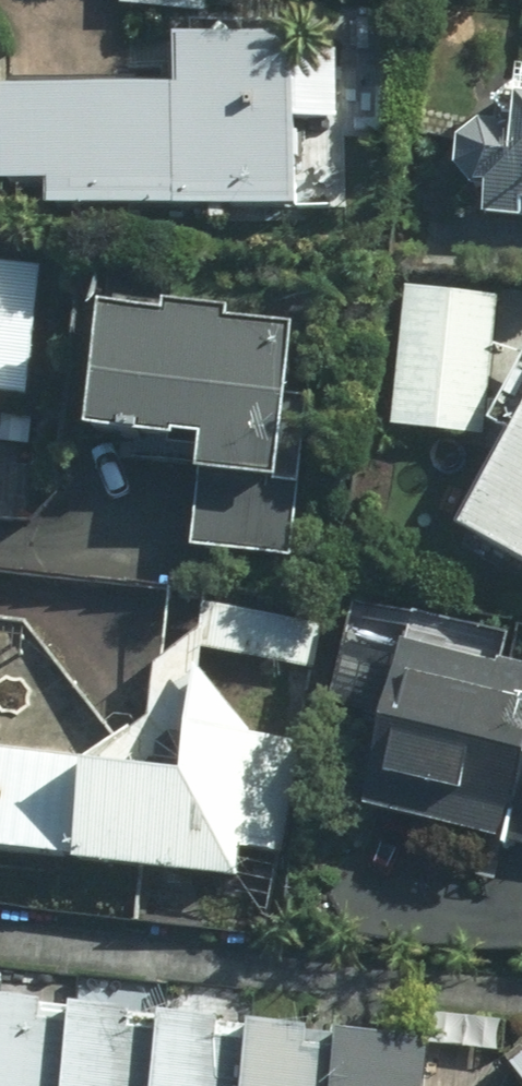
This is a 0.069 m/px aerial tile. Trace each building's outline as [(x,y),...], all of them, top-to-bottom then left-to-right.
[(0,64),(0,217),(2,186),(66,189),(65,208),(303,219),(307,126),(347,128),(351,44),(194,36),(191,100),(16,92),(17,65),(0,64)] [(501,124),(498,125),(495,125),(492,126),(490,127),(487,129),(485,130),(483,132),(480,134),(478,136),(477,138),(475,141),(473,143),(472,146),(471,148),(470,151),(470,154),(469,157),(469,160),(469,162),(469,165),(470,168),(470,171),(471,174),(472,176),(474,179),(475,181),(477,184),(479,186),(481,188),(483,190),(485,191),(488,193),(490,194),(493,196),(496,196),(495,221),(521,222),(521,125),(501,124)] [(35,403),(44,261),(0,259),(0,400),(35,403)] [(497,285),(406,282),(403,434),(493,436),(497,285)] [(255,310),(114,310),(114,440),(205,440),(205,555),(301,555),(301,331),(255,331),(255,310)] [(475,531),(521,557),(521,444),(475,531)] [(220,604),(213,657),(291,668),(299,615),(220,604)] [(411,650),(371,816),(521,851),(521,676),(411,650)] [(207,664),(202,785),(105,781),(106,750),(0,746),(0,856),(80,860),(80,874),(252,881),(253,850),(281,851),(286,739),(266,739),(207,664)] [(435,1030),(0,997),(0,1085),(431,1085),(435,1030)]
